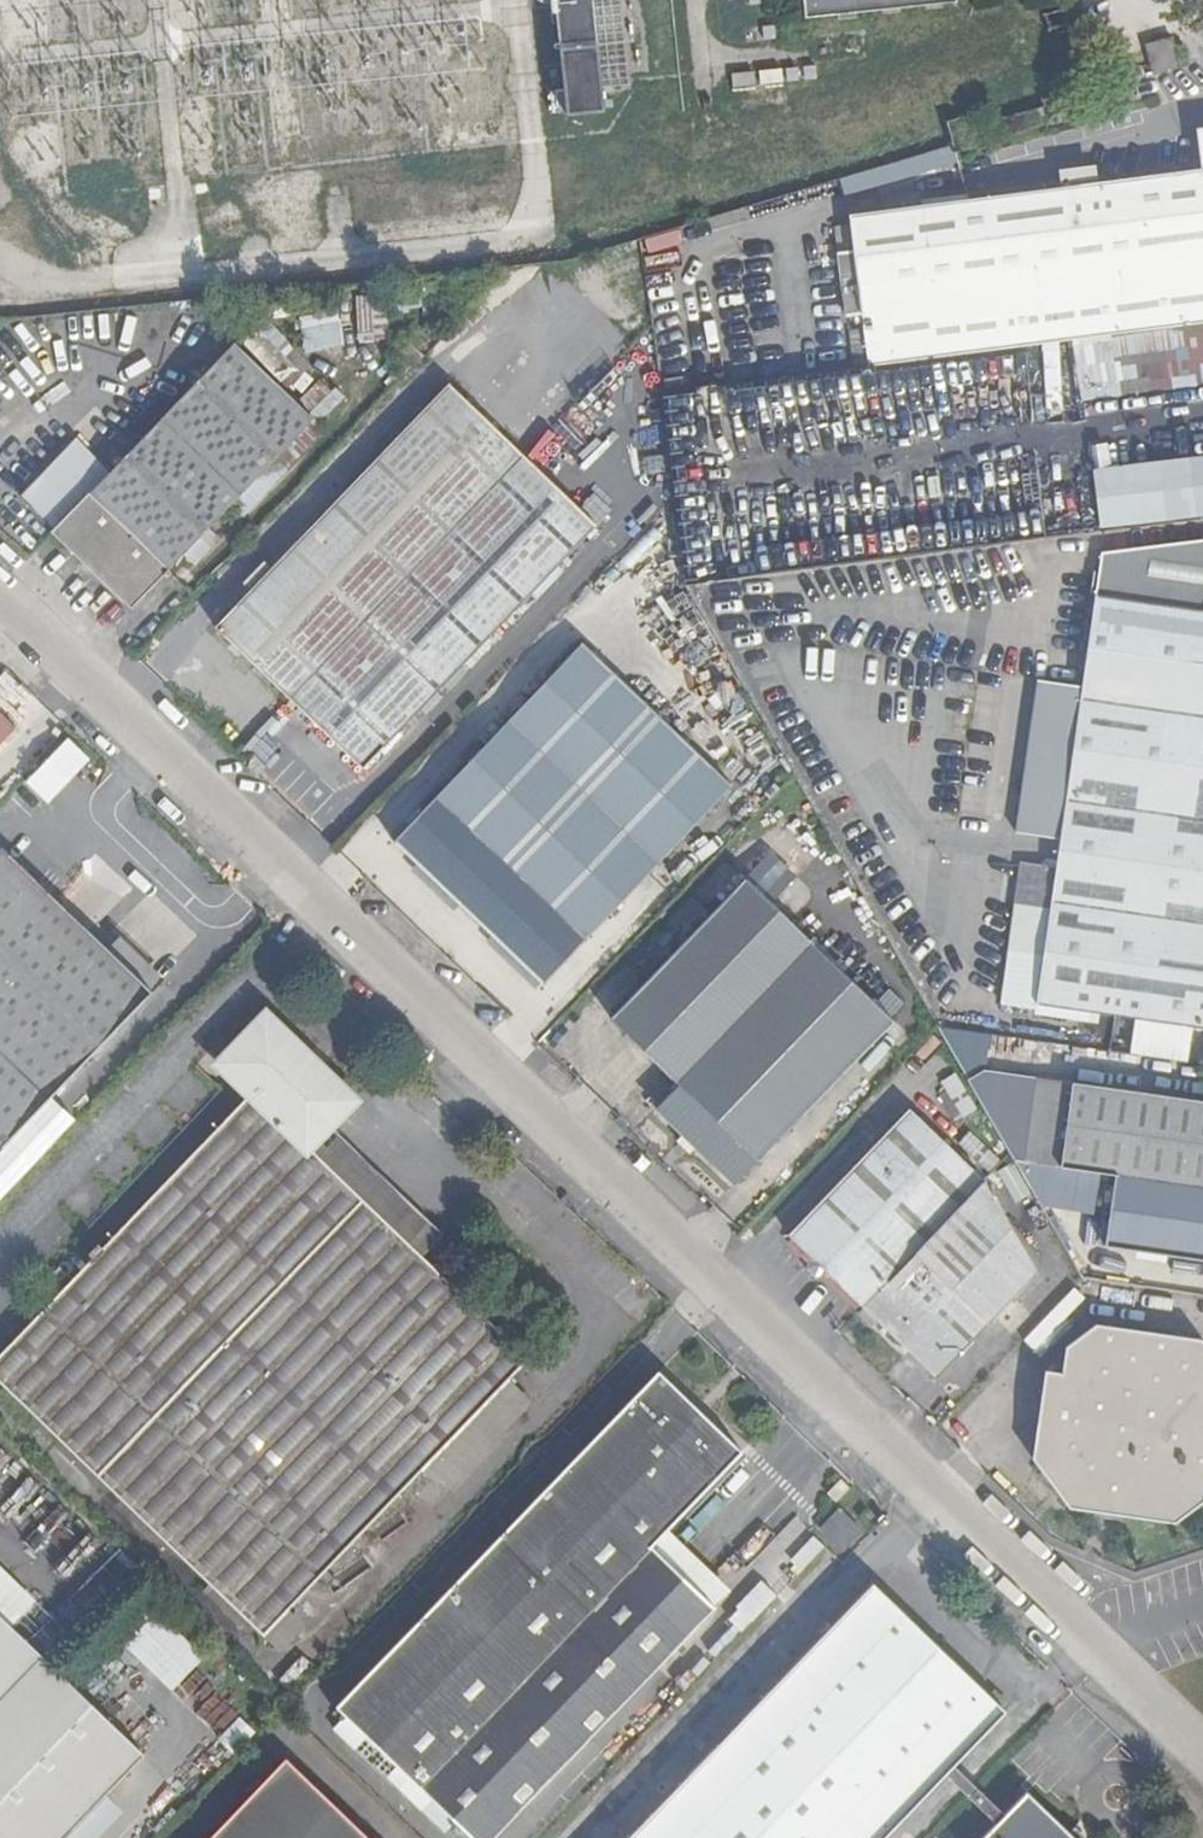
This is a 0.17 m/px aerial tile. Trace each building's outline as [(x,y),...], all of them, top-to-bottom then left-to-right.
[(623,86),(619,0),(546,0),(551,114),(604,112),(603,87),(623,86)] [(808,21),(959,6),(958,0),(806,0),(808,21)] [(1202,173),(885,214),(886,225),(849,229),(852,255),(838,256),(846,321),(861,320),(867,370),(1202,328),(1202,174),(1202,173)] [(304,353),(342,345),(335,313),(297,322),(304,353)] [(1112,346),(1117,395),(1202,384),(1202,334),(1112,346)] [(230,347),(52,531),(130,608),(164,572),(309,424),(230,347)] [(322,422),(342,394),(316,376),(297,404),(322,422)] [(513,440),(562,402),(542,377),(494,416),(513,440)] [(448,388),(216,630),(361,769),(593,529),(448,388)] [(1096,473),(1104,531),(1202,517),(1202,459),(1096,473)] [(1202,1030),(1202,614),(1190,614),(1094,600),(1056,870),(1019,866),(1013,908),(1050,913),(1036,1008),(1202,1030)] [(730,789),(643,708),(628,694),(579,648),(393,843),(542,985),(730,789)] [(656,664),(628,694),(643,708),(672,678),(656,664)] [(14,731),(0,718),(0,745),(14,731)] [(104,951),(0,851),(0,1145),(147,991),(104,951)] [(770,855),(745,881),(769,905),(794,878),(770,855)] [(769,905),(745,881),(610,1022),(677,1090),(658,1110),(734,1187),(893,1025),(769,905)] [(104,951),(147,991),(162,977),(118,936),(104,951)] [(326,1124),(349,1100),(265,1019),(222,1065),(249,1092),(0,1353),(0,1383),(262,1635),(525,1361),(417,1257),(304,1146),(326,1124)] [(952,1075),(938,1084),(958,1116),(972,1107),(952,1075)] [(1039,1080),(1027,1165),(1116,1179),(1105,1248),(1202,1262),(1202,1105),(1039,1080)] [(908,1110),(788,1234),(862,1306),(936,1377),(1036,1273),(983,1182),(908,1110)] [(304,1146),(417,1257),(442,1232),(326,1124),(304,1146)] [(1044,1372),(1032,1460),(1070,1509),(1175,1526),(1202,1501),(1202,1346),(1199,1341),(1098,1325),(1064,1349),(1062,1374),(1044,1372)] [(657,1373),(336,1708),(476,1837),(493,1837),(714,1610),(651,1547),(741,1452),(657,1373)] [(837,1509),(819,1528),(841,1548),(859,1530),(837,1509)] [(754,1582),(726,1621),(743,1632),(770,1593),(754,1582)] [(628,1837),(881,1837),(1003,1711),(871,1585),(628,1837)] [(149,1606),(118,1639),(171,1689),(203,1656),(149,1606)] [(143,1754),(0,1619),(0,1837),(61,1837),(143,1754)] [(284,1762),(212,1837),(365,1837),(284,1762)] [(983,1837),(1073,1837),(1026,1794),(983,1837)]
